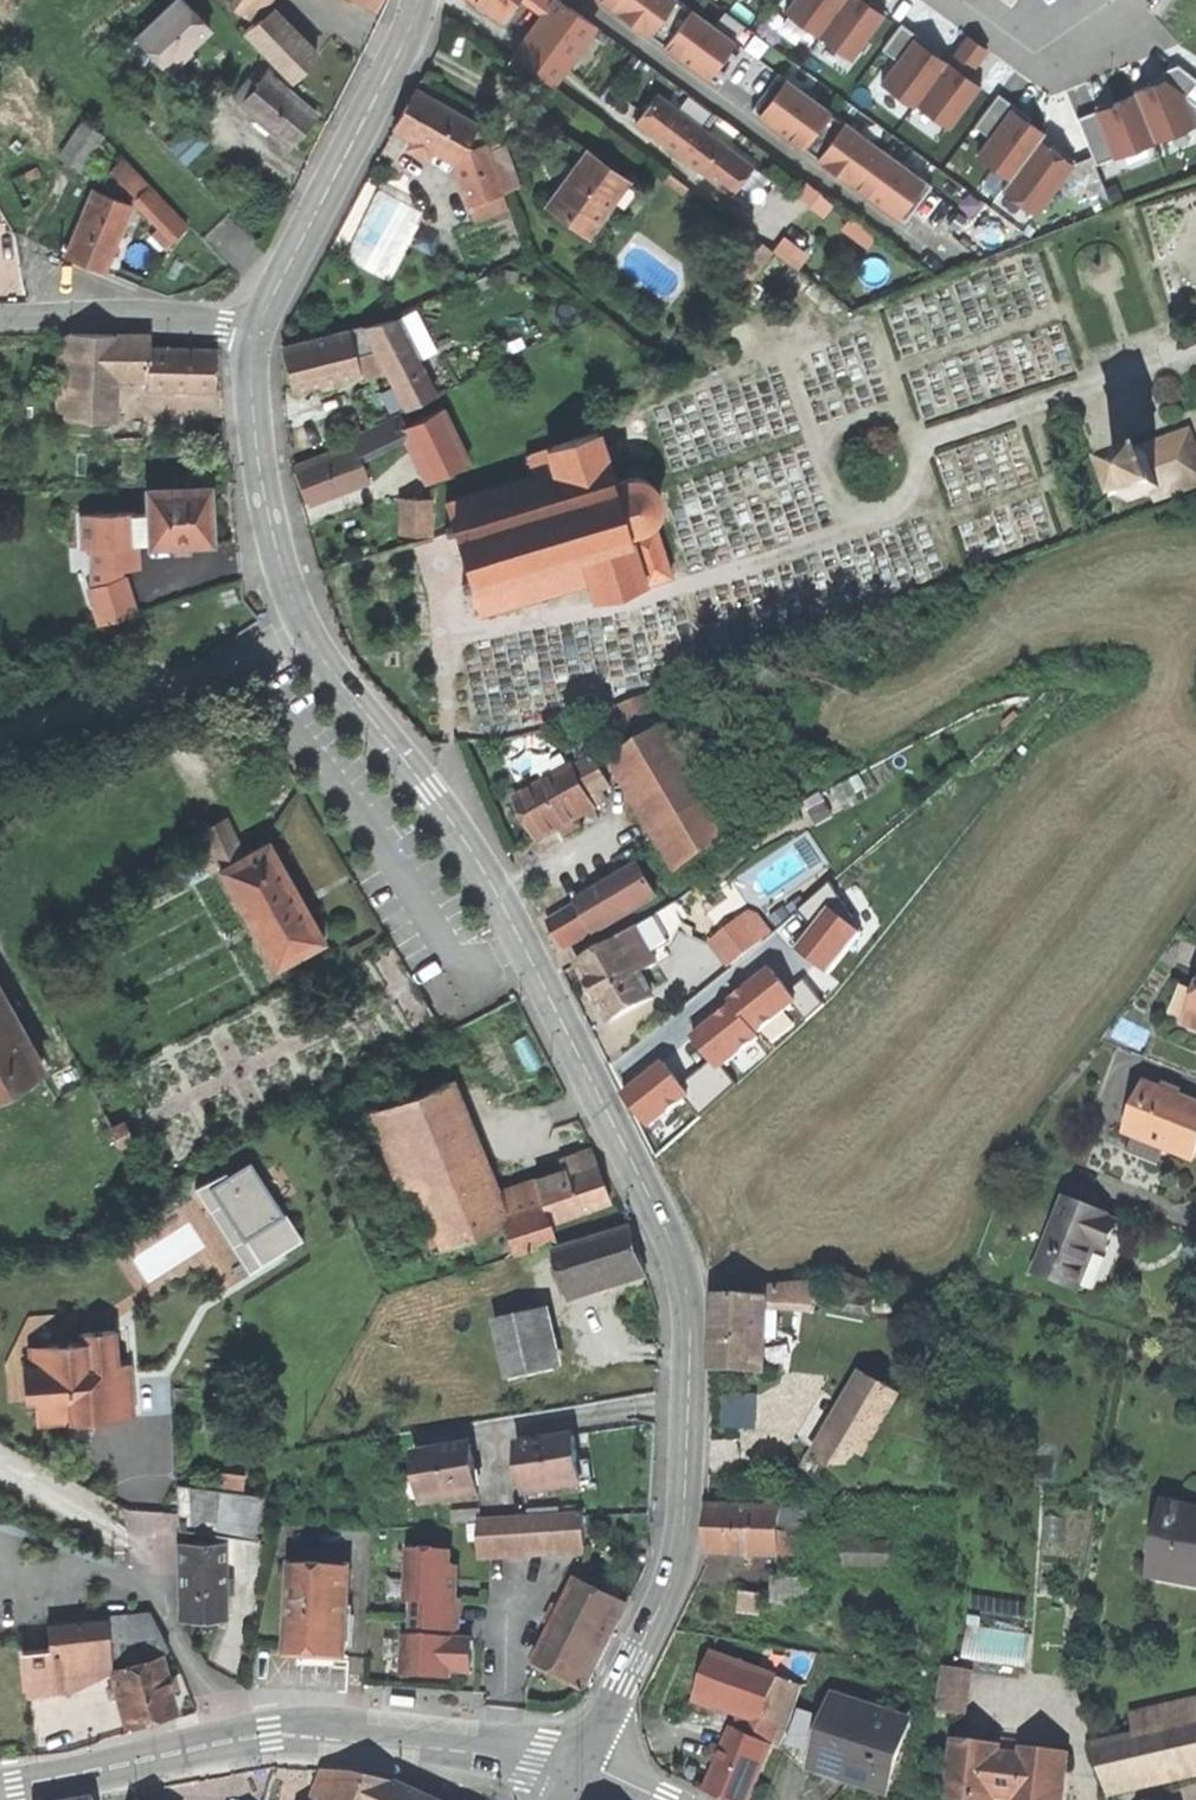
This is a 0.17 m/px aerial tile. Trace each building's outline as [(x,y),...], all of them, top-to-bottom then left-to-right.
[(137,38),(158,61),(169,72),(186,56),(183,53),(188,49),(210,28),(184,0),(178,0),(137,38)] [(250,16),(261,0),(226,0),(250,16)] [(487,8),(477,0),(474,0),(471,4),(483,13),(487,8)] [(487,8),(502,19),(516,0),(477,0),(487,8)] [(559,0),(555,0),(548,10),(514,56),(552,84),(591,33),(595,27),(559,0)] [(555,0),(534,0),(548,10),(555,0)] [(678,0),(618,0),(613,7),(650,34),(655,27),(685,49),(680,57),(715,83),(742,47),(678,0)] [(785,12),(818,35),(844,0),(794,0),(785,12)] [(868,0),(844,0),(818,35),(850,58),(882,14),(866,3),(868,0)] [(871,0),(868,0),(866,3),(882,14),(885,10),(877,4),(871,0)] [(246,30),(294,79),(317,56),(294,33),(281,34),(261,17),(246,30)] [(914,40),(917,36),(900,24),(882,49),(897,60),(881,83),(914,107),(916,104),(946,63),(934,54),(914,40)] [(595,27),(591,33),(598,38),(603,32),(595,27)] [(672,51),(680,57),(685,49),(655,27),(650,34),(655,39),(672,51)] [(967,77),(970,72),(986,49),(966,35),(946,63),(916,104),(948,127),(978,85),(967,77)] [(929,44),(917,36),(914,40),(934,54),(937,50),(929,44)] [(158,61),(137,38),(126,48),(147,71),(158,61)] [(1186,97),(1195,83),(1195,79),(1177,65),(1161,71),(1162,75),(1164,79),(1186,97)] [(977,78),(970,72),(967,77),(978,85),(982,81),(977,78)] [(256,85),(240,103),(262,122),(290,146),(316,117),(266,74),(256,85)] [(869,196),(904,222),(931,186),(779,74),(752,110),(788,136),(794,129),(823,150),(818,158),(855,185),(860,178),(874,188),(869,196)] [(1148,81),(1150,85),(1164,79),(1162,75),(1154,78),(1148,81)] [(240,103),(256,85),(248,79),(233,97),(240,103)] [(1164,79),(1150,85),(1133,91),(1134,95),(1153,142),(1195,124),(1195,123),(1186,97),(1164,79)] [(432,150),(455,163),(461,154),(478,126),(416,90),(394,129),(412,139),(432,150)] [(991,138),(1012,110),(1015,106),(998,93),(974,126),(991,138)] [(701,175),(730,196),(753,164),(658,94),(634,125),(658,143),(701,175)] [(1093,111),(1112,158),(1153,142),(1134,95),(1113,104),(1097,110),(1093,111)] [(1186,97),(1195,123),(1195,105),(1186,97)] [(1097,110),(1113,104),(1111,99),(1102,103),(1095,105),(1097,110)] [(1022,111),(1015,106),(1012,110),(1026,121),(1029,116),(1022,111)] [(1043,133),(1026,121),(1012,110),(991,138),(978,157),(1009,179),(1039,139),(1043,133)] [(1092,155),(1095,164),(1112,158),(1093,111),(1077,118),(1092,155)] [(81,122),(61,154),(80,166),(100,134),(81,122)] [(192,129),(172,150),(185,163),(205,141),(192,129)] [(810,152),(818,158),(823,150),(794,129),(788,136),(794,141),(810,152)] [(426,160),(432,150),(412,139),(407,149),(417,155),(426,160)] [(1055,185),(1072,163),(1058,153),(1039,139),(1009,179),(1002,189),(1035,214),(1055,185)] [(461,154),(455,163),(468,204),(470,203),(501,192),(503,191),(485,145),(461,154)] [(1058,153),(1072,163),(1074,160),(1067,155),(1061,150),(1058,153)] [(589,234),(630,182),(589,151),(570,176),(548,203),(589,234)] [(1092,155),(1072,163),(1055,185),(1076,200),(1105,189),(1095,164),(1092,155)] [(110,172),(136,199),(149,187),(123,160),(110,172)] [(861,190),(869,196),(874,188),(860,178),(855,185),(861,190)] [(149,187),(136,199),(176,241),(188,229),(149,187)] [(133,204),(94,188),(66,255),(105,271),(116,244),(133,204)] [(508,211),(501,192),(470,203),(477,222),(508,211)] [(367,326),(372,336),(377,334),(399,377),(393,380),(406,407),(433,395),(397,317),(367,325),(367,326)] [(375,343),(372,336),(367,326),(350,330),(355,349),(375,343)] [(355,349),(350,330),(350,329),(283,347),(295,388),(325,380),(361,371),(355,349)] [(113,374),(114,335),(69,334),(69,338),(67,418),(67,421),(111,420),(112,420),(113,374)] [(375,343),(393,380),(399,377),(377,334),(372,336),(375,343)] [(150,336),(114,335),(113,374),(149,375),(149,348),(150,336)] [(58,418),(67,418),(69,338),(60,337),(58,418)] [(216,349),(149,348),(149,375),(148,388),(180,389),(215,390),(216,349)] [(442,406),(404,423),(409,432),(430,480),(467,464),(442,406)] [(358,455),(409,432),(404,423),(401,414),(350,437),(353,443),(358,455)] [(573,606),(672,574),(656,521),(659,516),(661,510),(662,503),(661,497),(660,491),(656,486),(651,481),(646,477),(639,475),(632,475),(614,480),(599,430),(527,453),(534,477),(448,500),(455,523),(447,525),(447,528),(449,531),(456,529),(471,579),(463,582),(465,588),(473,585),(480,610),(567,585),(573,606)] [(1141,458),(1154,493),(1157,502),(1195,489),(1195,447),(1190,430),(1138,449),(1141,458)] [(358,455),(353,443),(295,469),(310,504),(337,492),(368,478),(358,455)] [(1122,465),(1141,458),(1138,449),(1137,445),(1117,452),(1122,465)] [(1122,465),(1114,467),(1127,503),(1154,493),(1141,458),(1122,465)] [(148,488),(149,516),(150,534),(150,546),(175,545),(189,544),(213,543),(211,486),(148,488)] [(401,533),(432,534),(433,498),(403,497),(401,533)] [(92,568),(94,585),(122,576),(120,567),(129,567),(128,547),(135,547),(136,535),(135,516),(135,513),(82,516),(84,547),(99,547),(101,569),(92,568)] [(135,516),(136,535),(150,534),(149,516),(135,516)] [(190,553),(189,544),(175,545),(176,553),(183,553),(190,553)] [(136,566),(135,547),(128,547),(129,567),(136,566)] [(122,576),(94,585),(90,586),(101,622),(134,613),(124,577),(122,576)] [(223,606),(237,601),(233,587),(219,592),(223,606)] [(638,743),(616,755),(683,868),(735,838),(729,827),(741,820),(712,769),(699,776),(650,692),(616,705),(638,743)] [(573,767),(591,797),(601,791),(610,786),(593,756),(573,767)] [(591,797),(573,767),(515,800),(538,840),(569,822),(596,807),(591,797)] [(607,801),(601,791),(591,797),(596,807),(607,801)] [(220,866),(245,852),(224,815),(200,828),(212,850),(203,855),(211,870),(220,866)] [(245,852),(220,866),(275,967),(300,954),(303,959),(312,955),(309,949),(324,941),(304,904),(269,839),(245,852)] [(579,905),(594,932),(596,934),(658,896),(641,868),(605,890),(579,905)] [(565,949),(594,932),(579,905),(549,923),(565,949)] [(652,954),(665,947),(670,944),(681,922),(673,907),(637,928),(652,954)] [(752,908),(742,916),(762,941),(772,933),(752,908)] [(709,942),(729,967),(762,941),(742,916),(709,942)] [(620,941),(638,974),(657,963),(652,954),(637,928),(618,938),(620,941)] [(638,974),(620,941),(580,963),(596,992),(612,1020),(652,997),(638,974)] [(665,947),(652,954),(657,963),(669,956),(665,947)] [(1186,1021),(1195,1025),(1195,997),(1186,1021)] [(41,1071),(0,998),(0,1095),(41,1071)] [(446,1246),(506,1223),(479,1153),(451,1081),(374,1110),(401,1181),(394,1183),(400,1199),(423,1189),(436,1222),(426,1225),(437,1251),(446,1248),(446,1246)] [(1195,1157),(1195,1154),(1195,1103),(1148,1085),(1130,1133),(1195,1157)] [(591,1148),(579,1152),(584,1165),(597,1161),(593,1149),(591,1148)] [(553,1221),(611,1201),(597,1161),(584,1165),(579,1152),(562,1158),(566,1171),(503,1192),(509,1213),(505,1215),(517,1251),(559,1237),(553,1221)] [(250,1162),(229,1176),(211,1187),(222,1204),(248,1246),(259,1240),(271,1259),(302,1239),(278,1200),(275,1202),(250,1162)] [(210,1211),(222,1204),(211,1187),(229,1176),(226,1170),(196,1189),(210,1211)] [(1038,1276),(1080,1292),(1096,1249),(1107,1253),(1113,1237),(1118,1224),(1107,1219),(1109,1215),(1066,1199),(1038,1276)] [(249,1273),(271,1259),(259,1240),(248,1246),(222,1204),(210,1211),(249,1273)] [(633,1231),(557,1254),(571,1300),(596,1292),(612,1288),(647,1277),(633,1231)] [(766,1297),(765,1304),(814,1307),(823,1288),(825,1288),(825,1281),(766,1286),(766,1297)] [(615,1299),(612,1288),(596,1292),(600,1303),(608,1301),(615,1299)] [(764,1347),(765,1304),(766,1297),(717,1295),(715,1368),(763,1370),(764,1347)] [(81,1342),(80,1333),(78,1312),(30,1316),(7,1365),(10,1402),(27,1400),(23,1367),(38,1366),(47,1344),(81,1342)] [(495,1324),(508,1380),(556,1369),(543,1313),(495,1324)] [(116,1330),(80,1333),(81,1342),(47,1344),(38,1366),(23,1367),(27,1400),(37,1400),(39,1425),(65,1423),(70,1414),(77,1414),(84,1413),(84,1420),(135,1416),(131,1365),(119,1366),(116,1330)] [(819,1458),(854,1477),(909,1381),(888,1370),(886,1372),(873,1366),(819,1458)] [(724,1427),(756,1428),(757,1396),(725,1395),(724,1427)] [(576,1435),(535,1441),(537,1453),(523,1455),(528,1494),(583,1486),(580,1463),(578,1449),(576,1435)] [(521,1443),(523,1455),(537,1453),(535,1441),(521,1443)] [(474,1444),(462,1446),(464,1457),(476,1455),(474,1444)] [(427,1504),(483,1494),(478,1470),(476,1455),(464,1457),(462,1446),(419,1454),(423,1481),(427,1504)] [(592,1462),(580,1463),(583,1486),(595,1484),(592,1462)] [(222,1471),(219,1489),(241,1492),(244,1475),(222,1471)] [(416,1506),(427,1504),(423,1481),(412,1483),(416,1506)] [(241,1492),(219,1489),(178,1484),(179,1529),(257,1538),(263,1496),(241,1492)] [(812,1518),(826,1518),(826,1503),(811,1503),(810,1508),(710,1505),(708,1552),(725,1553),(801,1555),(802,1533),(811,1533),(812,1518)] [(1195,1583),(1195,1508),(1170,1503),(1157,1577),(1195,1583)] [(586,1548),(583,1517),(479,1523),(481,1556),(485,1555),(586,1548)] [(848,1561),(892,1561),(892,1543),(871,1543),(871,1524),(847,1524),(848,1561)] [(225,1619),(223,1542),(180,1543),(181,1620),(211,1619),(225,1619)] [(473,1642),(458,1641),(460,1603),(456,1602),(456,1599),(457,1584),(457,1570),(450,1569),(451,1554),(410,1553),(408,1602),(416,1602),(415,1620),(414,1639),(407,1639),(405,1677),(451,1679),(451,1672),(472,1674),(472,1658),(473,1642)] [(347,1661),(352,1571),(296,1568),(290,1657),(320,1659),(347,1661)] [(774,1576),(773,1600),(806,1601),(807,1577),(774,1576)] [(545,1648),(537,1664),(588,1690),(628,1604),(578,1580),(571,1595),(545,1648)] [(740,1609),(761,1612),(763,1594),(743,1591),(740,1609)] [(107,1618),(113,1669),(161,1656),(169,1648),(150,1612),(107,1615),(107,1618)] [(70,1691),(113,1669),(107,1618),(48,1625),(51,1648),(23,1651),(29,1696),(70,1691)] [(802,1685),(711,1652),(703,1676),(694,1701),(707,1706),(710,1697),(744,1709),(735,1728),(733,1727),(714,1771),(707,1788),(732,1799),(747,1799),(771,1744),(776,1747),(802,1685)] [(161,1656),(113,1669),(127,1723),(150,1717),(175,1710),(161,1656)] [(936,1707),(961,1711),(968,1668),(943,1664),(936,1707)] [(888,1792),(910,1721),(894,1715),(897,1706),(876,1699),(873,1709),(837,1697),(813,1767),(852,1780),(888,1792)] [(1163,1708),(1168,1728),(1095,1744),(1108,1790),(1195,1769),(1195,1701),(1163,1708)] [(1063,1751),(952,1737),(944,1794),(993,1799),(1057,1799),(1063,1751)] [(400,1785),(356,1774),(326,1772),(314,1799),(434,1799),(400,1785)]
